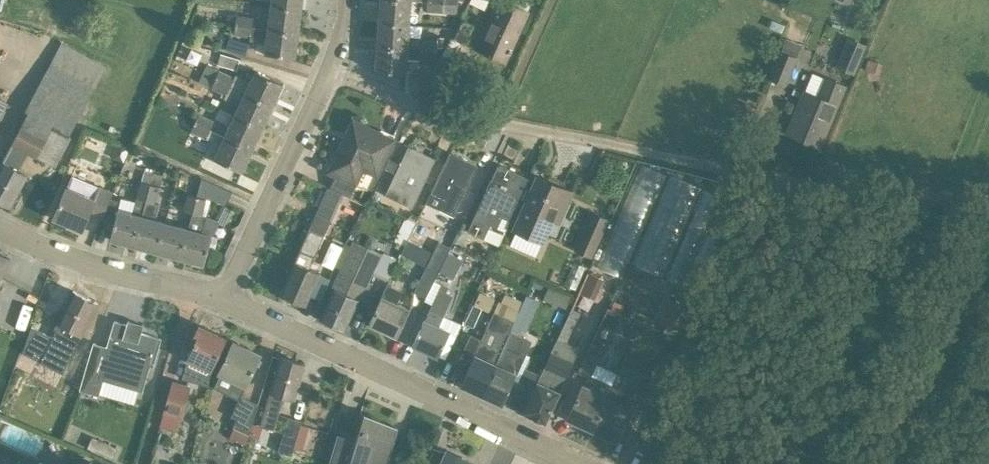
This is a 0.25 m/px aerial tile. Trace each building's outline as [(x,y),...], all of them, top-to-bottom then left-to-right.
[(303,0),(272,0),(271,6),(302,10),(303,0)] [(457,4),(404,0),(381,0),(379,23),(409,25),(410,15),(445,17),(445,16),(456,16),(457,4)] [(504,63),(527,13),(501,1),(478,50),(504,63)] [(298,34),(302,10),(271,6),(268,29),(268,30),(298,34)] [(253,27),(254,18),(237,16),(236,25),(253,27)] [(464,19),(454,39),(465,44),(475,25),(464,19)] [(437,48),(437,40),(408,38),(409,25),(379,23),(377,47),(437,52),(437,48)] [(295,58),(298,34),(268,30),(268,29),(253,27),(236,25),(234,35),(251,37),(251,40),(266,42),(265,54),(295,58)] [(246,56),(250,44),(230,37),(226,49),(246,56)] [(866,44),(848,37),(835,67),(853,75),(866,44)] [(105,66),(67,46),(30,116),(27,114),(0,166),(0,201),(11,206),(27,175),(18,170),(27,152),(52,165),(105,66)] [(436,61),(437,52),(377,47),(375,71),(406,74),(407,59),(436,61)] [(786,85),(797,59),(780,52),(770,78),(786,85)] [(237,71),(240,60),(221,54),(217,65),(237,71)] [(437,92),(452,66),(439,60),(424,86),(437,92)] [(424,86),(432,67),(423,63),(414,81),(424,86)] [(283,84),(255,71),(251,82),(236,75),(235,77),(207,64),(203,74),(273,106),(283,84)] [(263,128),(273,106),(203,74),(199,82),(224,93),(222,97),(239,106),(235,115),(263,128)] [(820,148),(846,87),(826,78),(818,97),(804,92),(786,134),(820,148)] [(11,104),(0,98),(0,125),(11,104)] [(152,138),(160,140),(167,115),(159,113),(152,138)] [(252,150),(263,128),(235,115),(231,124),(216,118),(214,121),(199,114),(195,123),(252,150)] [(355,185),(363,169),(377,176),(394,140),(353,120),(328,172),(337,176),(331,188),(350,198),(356,185),(355,185)] [(205,155),(233,168),(242,172),(252,150),(195,123),(191,132),(206,139),(211,141),(205,155)] [(413,208),(435,159),(408,147),(385,196),(413,208)] [(455,217),(477,167),(449,154),(430,194),(443,201),(439,210),(455,217)] [(499,246),(529,179),(498,165),(468,232),(499,246)] [(165,223),(155,220),(159,204),(156,203),(160,187),(165,169),(154,166),(152,175),(153,175),(134,246),(157,253),(165,223)] [(153,175),(152,175),(144,173),(132,214),(118,211),(121,202),(110,199),(101,219),(115,222),(110,240),(134,246),(153,175)] [(672,173),(640,264),(668,274),(700,183),(672,173)] [(101,219),(110,199),(112,193),(72,176),(54,219),(82,230),(89,214),(101,219)] [(542,243),(566,190),(538,177),(514,231),(542,243)] [(233,193),(214,184),(202,178),(198,194),(207,197),(226,206),(233,193)] [(332,220),(343,195),(328,188),(316,214),(331,220),(332,220)] [(207,197),(198,194),(197,198),(192,214),(188,229),(180,259),(204,265),(212,236),(220,220),(202,215),(207,197)] [(192,214),(197,198),(188,195),(183,211),(192,214)] [(590,257),(608,220),(593,213),(576,251),(590,257)] [(306,305),(320,273),(310,269),(329,223),(315,217),(281,294),(293,299),(292,302),(300,305),(301,303),(306,305)] [(188,229),(165,223),(157,253),(180,259),(188,229)] [(401,254),(426,267),(433,253),(409,240),(405,246),(401,254)] [(344,331),(380,253),(355,242),(352,248),(345,245),(335,266),(342,269),(320,320),(344,331)] [(451,248),(439,242),(426,267),(438,274),(439,271),(439,272),(449,253),(451,248)] [(399,246),(395,244),(390,245),(388,250),(390,254),(394,256),(399,255),(401,250),(399,246)] [(454,279),(464,261),(449,253),(439,272),(454,279)] [(10,259),(0,254),(0,278),(10,259)] [(642,271),(628,265),(623,276),(636,283),(642,271)] [(426,298),(438,274),(426,267),(413,292),(426,298)] [(585,281),(598,287),(602,279),(590,273),(585,281)] [(397,304),(403,291),(387,284),(369,324),(397,338),(410,310),(397,304)] [(552,303),(557,291),(548,287),(543,299),(552,303)] [(439,328),(453,297),(439,291),(424,321),(413,345),(439,357),(450,333),(439,328)] [(495,298),(479,291),(473,305),(489,312),(495,298)] [(62,373),(97,304),(73,292),(72,294),(52,338),(32,327),(23,353),(41,362),(62,373)] [(689,308),(668,297),(657,320),(678,331),(689,308)] [(482,395),(510,334),(510,333),(519,313),(499,303),(482,340),(471,335),(464,351),(475,356),(461,385),(482,395)] [(570,308),(557,338),(567,342),(580,312),(570,308)] [(592,376),(621,315),(619,314),(609,309),(608,308),(578,372),(589,377),(590,374),(592,376)] [(114,321),(106,347),(94,343),(78,392),(99,399),(104,382),(141,393),(150,367),(153,368),(161,340),(141,334),(144,326),(127,321),(126,325),(114,321)] [(638,329),(627,324),(622,335),(633,340),(638,329)] [(226,339),(199,326),(192,342),(195,344),(187,359),(182,379),(208,385),(211,371),(226,339)] [(678,332),(666,326),(663,333),(675,338),(678,332)] [(523,413),(534,390),(520,383),(522,379),(515,376),(531,343),(510,334),(482,395),(503,404),(523,413)] [(239,399),(240,397),(246,386),(261,355),(233,342),(219,373),(220,374),(214,387),(239,399)] [(559,392),(566,376),(572,363),(550,354),(534,390),(523,413),(533,417),(534,420),(539,422),(542,421),(545,423),(559,392)] [(273,430),(284,395),(295,398),(305,365),(280,357),(260,426),(273,430)] [(593,430),(613,386),(592,376),(590,374),(589,377),(584,386),(583,386),(568,418),(593,430)] [(646,404),(657,381),(645,376),(635,398),(646,404)] [(180,419),(189,388),(172,383),(163,413),(180,419)] [(618,441),(633,409),(623,404),(628,393),(613,386),(593,430),(618,441)] [(240,397),(239,399),(231,417),(237,420),(233,427),(234,428),(230,437),(245,444),(249,435),(258,405),(240,397)] [(391,442),(395,429),(362,415),(354,442),(340,438),(332,463),(384,463),(391,442)] [(292,456),(303,421),(289,417),(279,452),(292,456)] [(298,446),(305,448),(313,426),(306,424),(298,446)] [(113,460),(119,449),(110,445),(105,456),(113,460)] [(66,463),(68,463),(90,463),(92,459),(72,451),(66,463)] [(467,462),(447,453),(442,463),(466,463),(467,462)]
